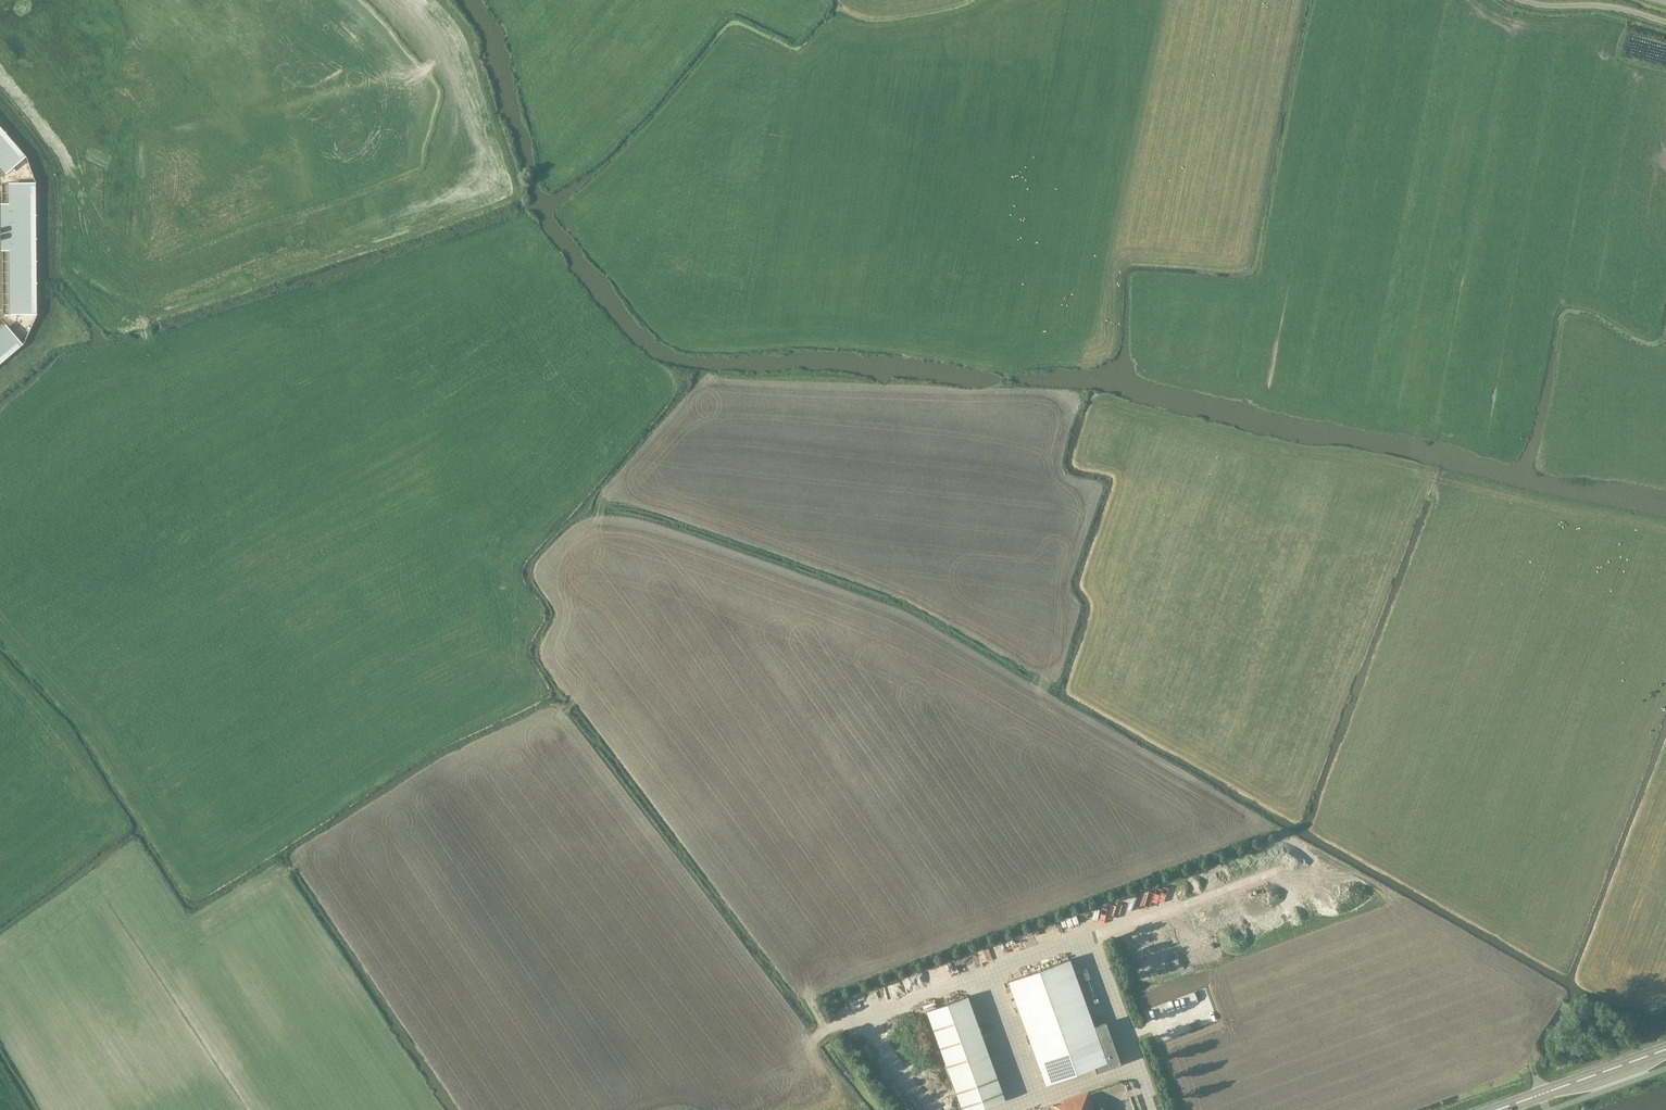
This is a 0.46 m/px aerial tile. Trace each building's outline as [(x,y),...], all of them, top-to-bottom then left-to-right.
[(25,7),(23,0),(12,0),(9,1),(13,11),(25,7)] [(10,169),(26,156),(0,125),(0,157),(10,169)] [(37,314),(36,182),(15,182),(16,314),(37,314)] [(10,328),(0,337),(0,364),(23,344),(10,328)] [(1069,959),(1008,981),(1045,1084),(1106,1062),(1069,959)] [(926,1010),(962,1109),(973,1109),(1004,1099),(967,996),(926,1010)] [(1087,1092),(1062,1100),(1062,1102),(1054,1105),(1053,1106),(1054,1109),(1094,1109),(1087,1092)]
